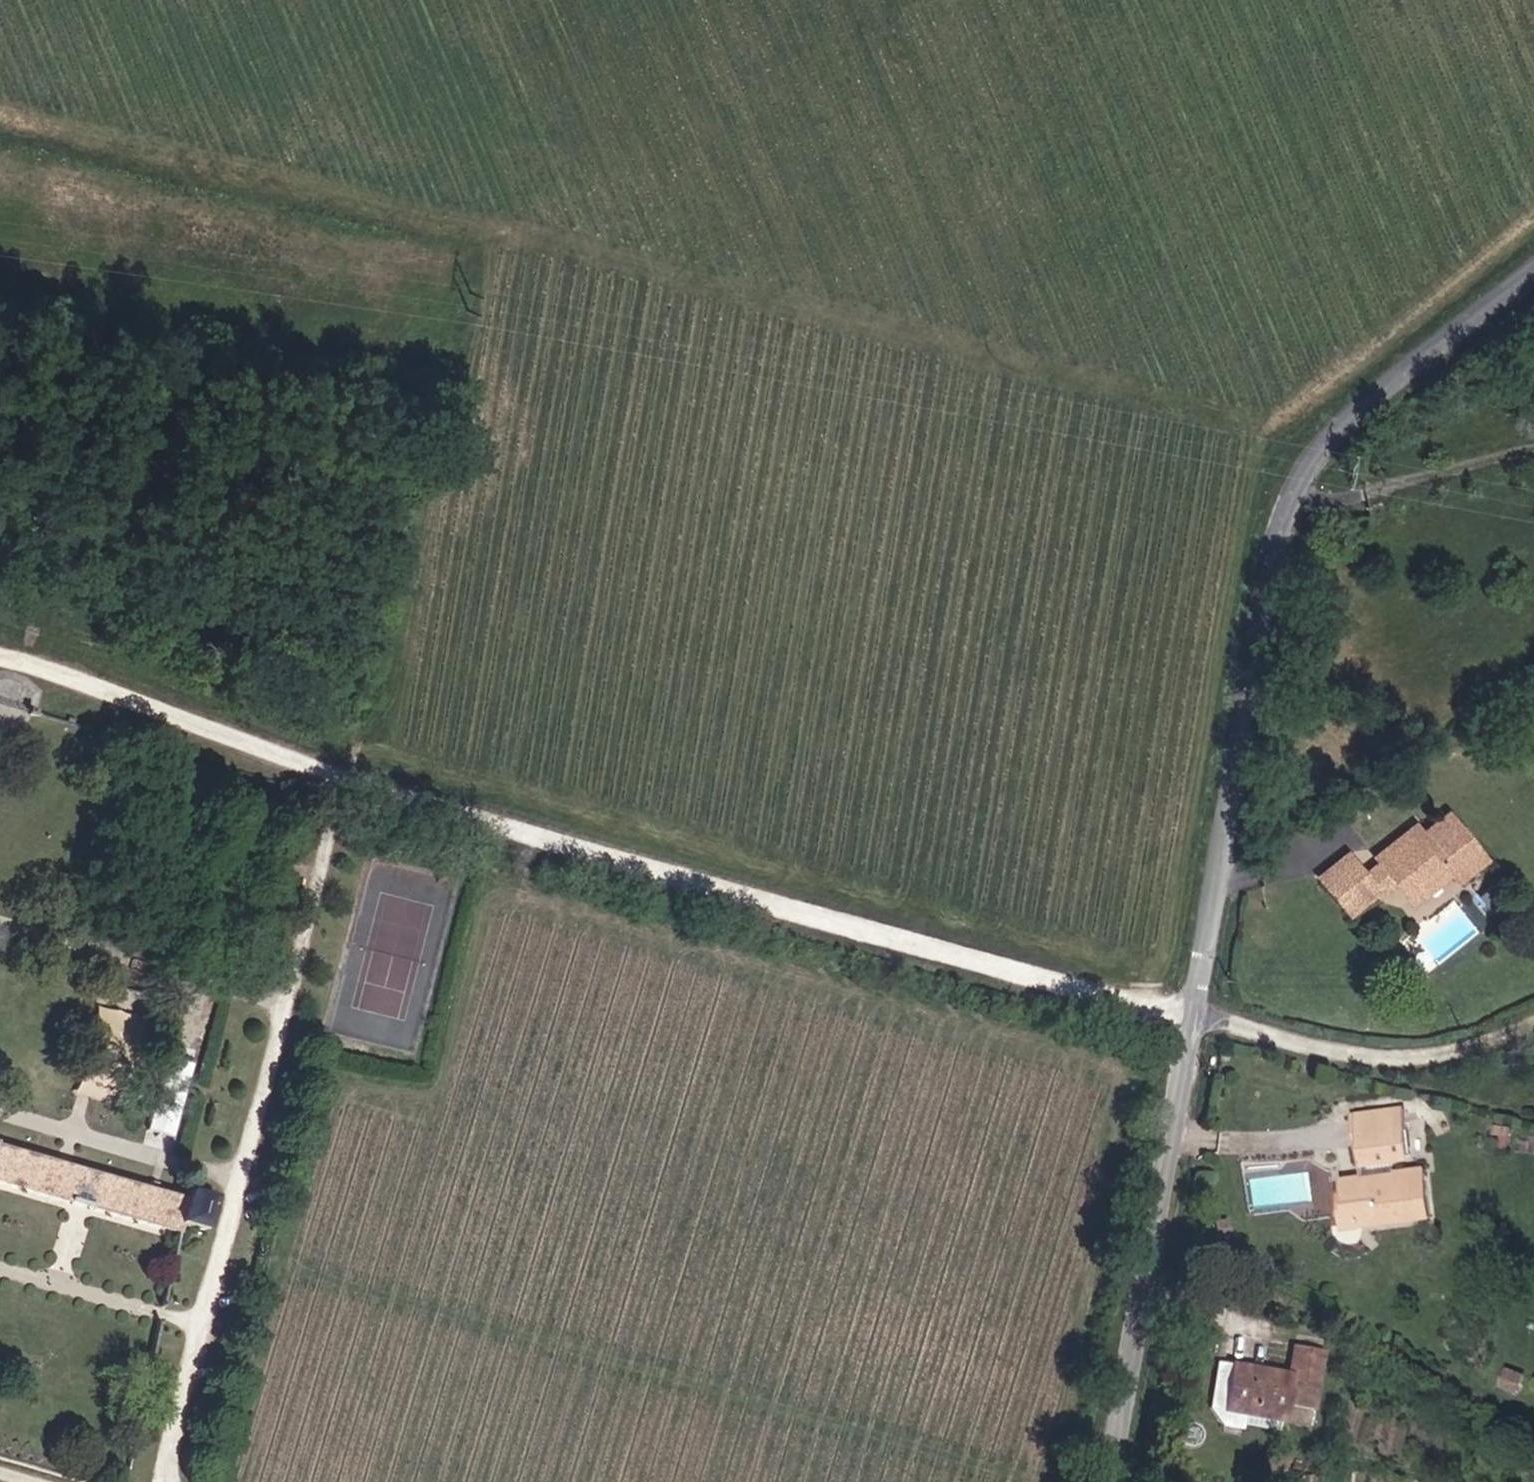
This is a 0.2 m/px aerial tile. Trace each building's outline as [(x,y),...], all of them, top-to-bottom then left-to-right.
[(1386,893),(1401,882),(1413,899),(1453,868),(1459,876),(1486,856),(1455,814),(1426,838),(1418,828),(1382,856),(1384,859),(1368,871),(1355,855),(1325,877),(1349,907),(1379,884),(1386,893)] [(179,994),(178,1011),(209,1013),(210,996),(179,994)] [(151,1130),(183,1135),(194,1060),(162,1056),(151,1130)] [(1217,1103),(1219,1087),(1210,1086),(1209,1102),(1217,1103)] [(1349,1134),(1356,1133),(1361,1166),(1337,1168),(1338,1183),(1333,1183),(1337,1207),(1340,1222),(1360,1221),(1384,1218),(1382,1200),(1405,1199),(1407,1213),(1436,1208),(1430,1162),(1397,1167),(1395,1154),(1412,1152),(1405,1104),(1358,1111),(1347,1113),(1349,1134)] [(170,1243),(173,1226),(196,1233),(205,1196),(176,1188),(173,1197),(0,1148),(0,1194),(170,1243)] [(1314,1406),(1323,1347),(1294,1342),(1290,1375),(1231,1364),(1223,1407),(1283,1419),(1285,1402),(1314,1406)]
